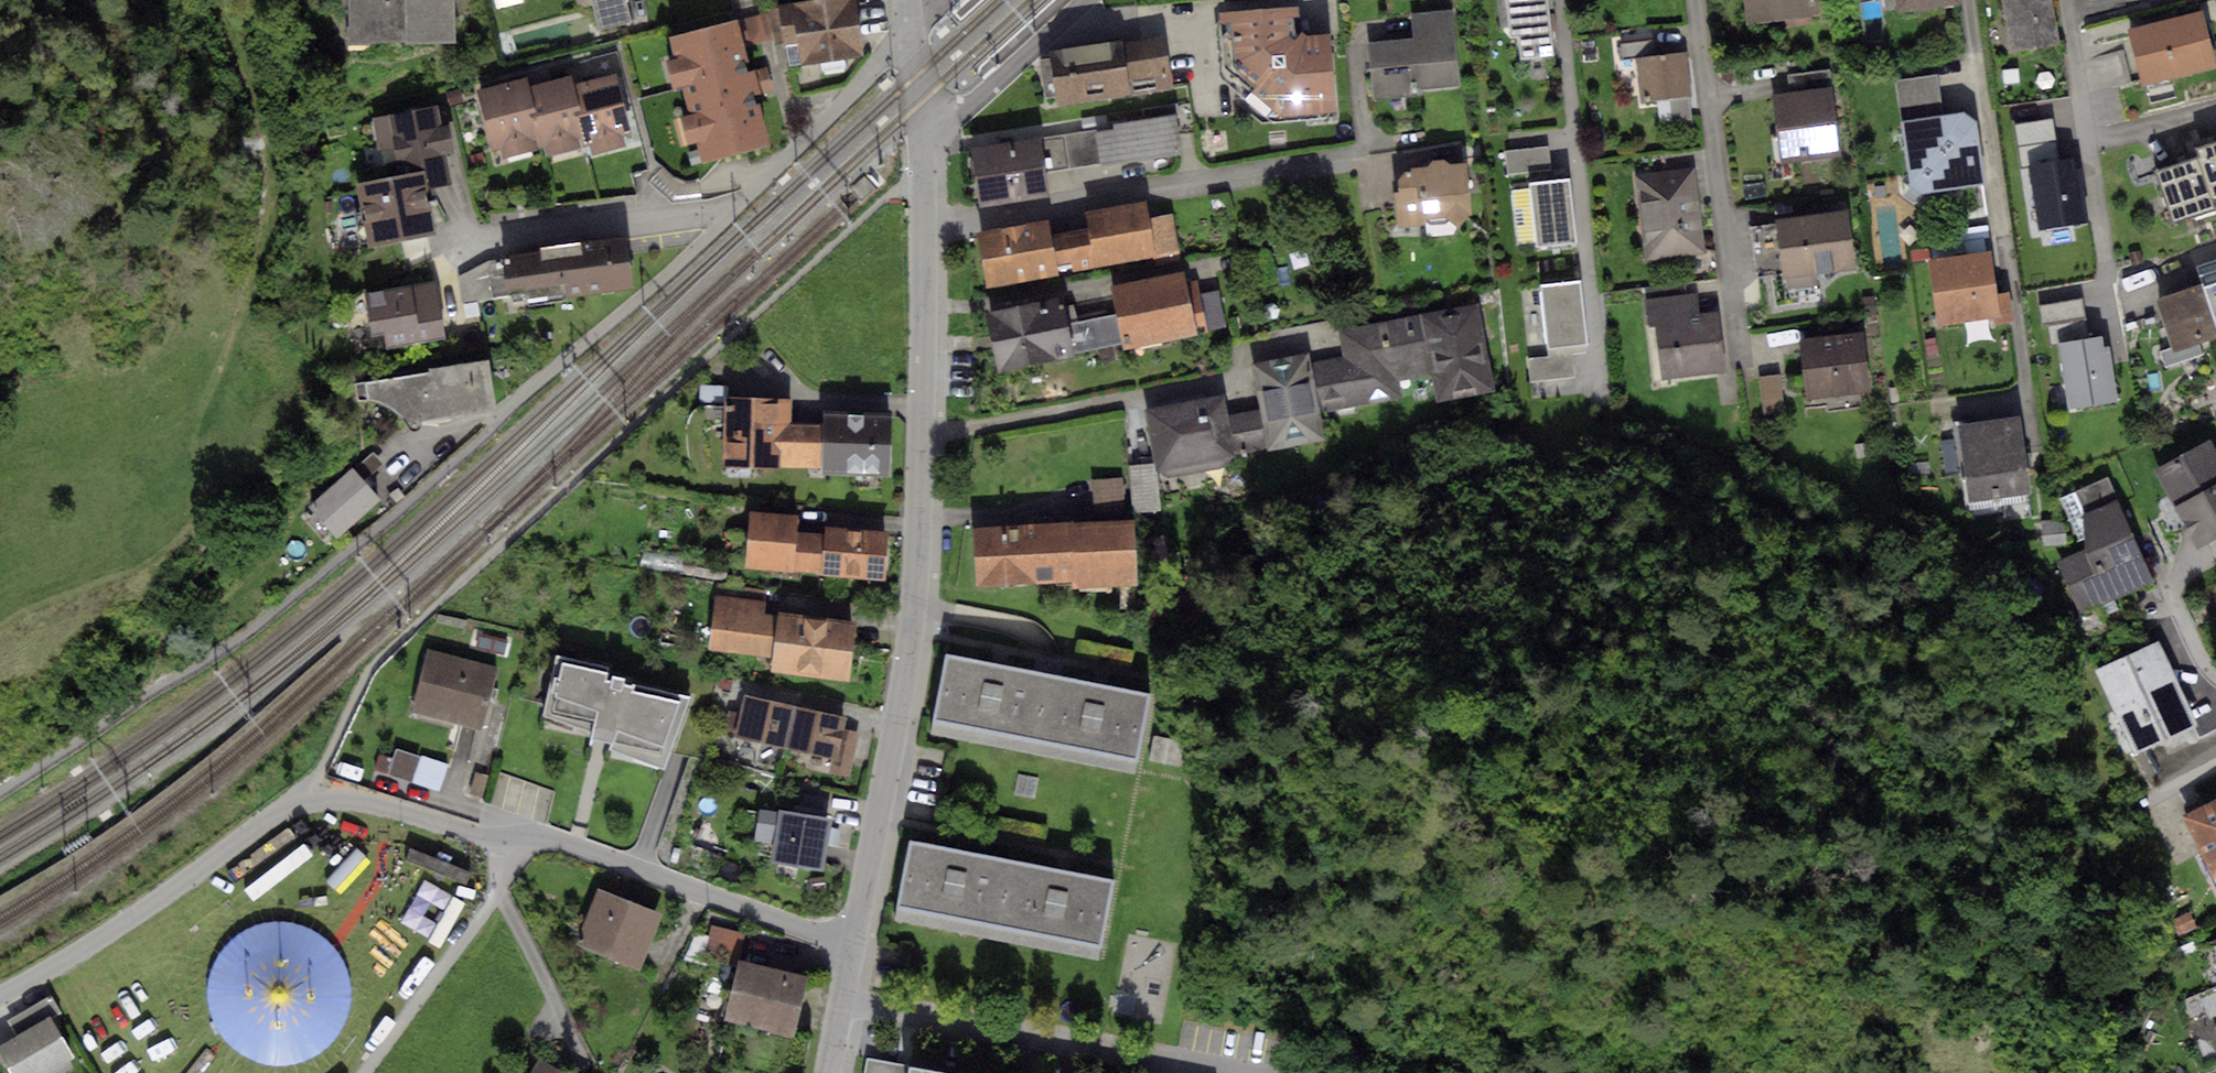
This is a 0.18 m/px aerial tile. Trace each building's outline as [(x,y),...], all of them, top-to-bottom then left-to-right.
[(348,44),(404,42),(405,44),(454,43),(453,0),(348,0),(348,44)] [(595,28),(630,19),(626,0),(588,0),(595,28)] [(776,13),(781,41),(790,39),(795,67),(862,56),(853,0),(806,0),(787,3),(788,12),(776,13)] [(1509,38),(1517,38),(1519,60),(1554,57),(1549,0),(1505,0),(1509,38)] [(1749,24),(1821,13),(1819,0),(1745,0),(1749,24)] [(1896,14),(1958,6),(1957,0),(1895,0),(1896,14)] [(2008,51),(2059,44),(2052,0),(2000,0),(2008,51)] [(1300,12),(1221,14),(1222,77),(1273,126),(1337,124),(1334,41),(1301,42),(1300,12)] [(2202,12),(2128,28),(2141,85),(2215,68),(2202,12)] [(1414,41),(1368,45),(1373,107),(1416,103),(1415,92),(1462,88),(1456,13),(1412,17),(1414,41)] [(767,14),(737,22),(743,46),(773,39),(767,14)] [(736,19),(669,37),(675,59),(667,61),(675,90),(682,88),(689,112),(679,115),(687,144),(699,141),(704,162),(771,144),(758,95),(773,91),(767,67),(750,71),(743,46),(737,22),(736,19)] [(1127,29),(1049,40),(1059,106),(1176,88),(1168,30),(1128,36),(1127,29)] [(1635,58),(1656,55),(1654,39),(1620,43),(1622,59),(1635,58)] [(1635,58),(1640,101),(1691,95),(1686,52),(1656,55),(1635,58)] [(1787,75),(1790,93),(1831,87),(1829,69),(1787,75)] [(615,73),(570,84),(586,147),(592,145),(594,153),(624,145),(622,136),(631,133),(615,73)] [(1894,79),(1900,121),(1943,115),(1937,73),(1894,79)] [(568,76),(527,86),(543,148),(546,147),(548,156),(586,147),(570,84),(568,76)] [(525,80),(475,92),(490,151),(500,148),(503,158),(543,148),(527,86),(525,80)] [(1790,93),(1771,95),(1780,164),(1841,156),(1831,87),(1790,93)] [(459,89),(447,91),(451,105),(462,102),(459,89)] [(440,103),(370,116),(376,149),(392,146),(398,176),(423,172),(425,185),(449,180),(443,153),(453,151),(448,123),(444,124),(440,103)] [(1943,115),(1900,121),(1909,184),(1926,193),(1987,184),(1978,122),(1964,112),(1943,115)] [(1115,129),(1097,132),(1101,164),(1180,155),(1175,116),(1114,123),(1115,129)] [(1101,164),(1097,132),(1037,139),(1042,172),(1101,164)] [(1037,139),(974,148),(982,205),(1046,196),(1042,172),(1037,139)] [(2029,165),(2060,161),(2057,140),(2018,146),(2021,166),(2029,165)] [(2210,200),(2215,198),(2215,142),(2195,148),(2198,157),(2210,200)] [(1548,146),(1505,151),(1508,173),(1551,168),(1548,146)] [(483,153),(469,157),(472,168),(486,164),(483,153)] [(2210,200),(2198,157),(2157,170),(2173,225),(2214,212),(2210,200)] [(1426,166),(1411,167),(1411,170),(1405,171),(1397,180),(1399,192),(1394,192),(1397,228),(1423,225),(1425,219),(1445,217),(1458,229),(1472,214),(1468,162),(1450,163),(1444,158),(1432,159),(1426,166)] [(2060,161),(2029,165),(2039,231),(2090,224),(2082,167),(2072,168),(2071,159),(2060,161)] [(1696,169),(1636,175),(1646,262),(1706,255),(1696,169)] [(398,176),(358,183),(370,249),(434,238),(425,185),(423,172),(398,176)] [(1570,179),(1528,184),(1535,248),(1577,244),(1570,179)] [(1088,229),(1049,236),(1056,273),(1177,252),(1171,217),(1150,220),(1146,198),(1084,209),(1088,229)] [(1849,210),(1774,220),(1775,224),(1781,268),(1782,277),(1857,266),(1849,210)] [(1045,220),(980,234),(991,287),(1056,273),(1049,236),(1045,220)] [(1781,268),(1775,224),(1751,227),(1757,271),(1781,268)] [(542,254),(504,259),(507,294),(525,292),(526,300),(633,287),(627,236),(541,246),(542,254)] [(1990,250),(1927,259),(1937,326),(1952,323),(1998,317),(1999,322),(2014,320),(2009,291),(1996,293),(1990,250)] [(2139,250),(2129,253),(2132,265),(2143,262),(2139,250)] [(507,294),(504,259),(490,260),(459,276),(462,299),(507,294)] [(2195,266),(2201,281),(2215,325),(2215,259),(2195,266)] [(1111,285),(1115,311),(1122,348),(1208,334),(1207,330),(1200,294),(1198,279),(1184,281),(1183,273),(1111,285)] [(438,279),(362,292),(369,334),(384,332),(386,348),(448,338),(438,279)] [(1584,281),(1540,285),(1546,349),(1590,345),(1584,281)] [(2201,281),(2154,296),(2171,347),(2160,351),(2165,366),(2201,355),(2197,343),(2215,337),(2215,325),(2201,281)] [(1219,291),(1200,294),(1207,330),(1226,327),(1219,291)] [(1653,320),(1699,314),(1696,293),(1647,298),(1649,321),(1653,320)] [(1056,296),(986,310),(998,373),(1078,357),(1071,319),(1067,307),(1059,309),(1056,296)] [(1872,296),(1861,298),(1864,314),(1875,312),(1872,296)] [(1337,330),(1343,357),(1352,405),(1403,396),(1399,380),(1432,373),(1438,403),(1497,391),(1478,301),(1337,330)] [(1115,311),(1071,319),(1078,357),(1122,348),(1115,311)] [(1699,314),(1653,320),(1661,379),(1724,370),(1716,312),(1699,314)] [(2059,342),(2088,338),(2085,318),(2047,323),(2050,343),(2059,342)] [(1863,333),(1800,340),(1806,398),(1869,391),(1863,333)] [(2088,338),(2059,342),(2067,407),(2117,401),(2110,346),(2104,346),(2102,336),(2088,338)] [(1308,354),(1252,364),(1260,409),(1228,415),(1237,455),(1326,440),(1321,411),(1352,405),(1343,357),(1310,362),(1308,354)] [(1573,354),(1529,359),(1532,381),(1575,376),(1573,354)] [(428,369),(429,372),(436,418),(496,409),(489,359),(448,366),(428,369)] [(429,372),(355,382),(357,399),(367,400),(374,401),(382,403),(390,407),(397,413),(404,421),(408,428),(412,430),(415,432),(419,430),(420,427),(421,424),(421,420),(436,418),(429,372)] [(1778,376),(1760,378),(1765,417),(1783,414),(1778,376)] [(699,384),(698,401),(719,402),(721,385),(699,384)] [(1224,395),(1145,411),(1158,471),(1174,478),(1239,464),(1237,455),(1228,415),(1224,395)] [(792,401),(726,399),(724,465),(782,467),(783,422),(791,422),(792,401)] [(891,413),(823,412),(824,423),(823,468),(823,476),(891,476),(891,413)] [(2021,417),(1958,424),(1967,501),(2030,493),(2021,417)] [(824,423),(791,422),(783,422),(782,467),(823,468),(824,423)] [(2155,471),(2197,548),(2215,538),(2215,449),(2211,440),(2155,471)] [(374,452),(354,469),(364,480),(384,463),(374,452)] [(1154,464),(1130,465),(1133,513),(1157,511),(1154,464)] [(353,467),(310,506),(338,537),(381,498),(364,480),(354,469),(353,467)] [(1123,477),(1092,479),(1094,522),(1125,521),(1123,477)] [(2107,479),(2058,501),(2080,550),(2056,561),(2080,613),(2153,580),(2107,479)] [(819,572),(823,533),(796,530),(798,515),(749,509),(743,568),(795,574),(796,569),(819,572)] [(1094,522),(973,528),(976,590),(1136,583),(1133,520),(1125,521),(1094,522)] [(2059,520),(2040,521),(2041,546),(2067,545),(2066,522),(2059,523),(2059,520)] [(889,532),(824,525),(823,533),(819,572),(883,579),(889,532)] [(708,649),(775,658),(780,618),(763,616),(766,590),(717,583),(708,649)] [(856,620),(781,610),(780,618),(775,658),(773,667),(849,677),(856,620)] [(480,634),(477,646),(502,653),(505,640),(480,634)] [(2159,641),(2097,670),(2137,756),(2199,726),(2159,641)] [(497,667),(427,649),(411,711),(481,729),(497,667)] [(606,680),(609,666),(555,654),(542,715),(593,731),(590,738),(612,743),(610,749),(665,769),(691,697),(634,684),(623,683),(625,677),(612,675),(611,680),(606,680)] [(1050,675),(948,655),(935,719),(1037,740),(1050,675)] [(1137,758),(1149,694),(1050,675),(1037,740),(1137,758)] [(785,745),(795,705),(745,693),(740,713),(729,710),(724,730),(785,745)] [(846,717),(795,705),(785,745),(837,758),(843,729),(846,717)] [(859,732),(843,729),(837,758),(834,772),(850,775),(859,732)] [(1185,745),(1159,740),(1155,761),(1181,766),(1185,745)] [(420,756),(396,749),(388,775),(412,782),(420,756)] [(379,755),(374,769),(386,773),(391,758),(379,755)] [(449,764),(423,756),(413,783),(440,792),(449,764)] [(475,771),(469,792),(482,796),(488,775),(475,771)] [(820,815),(824,796),(786,789),(783,809),(820,815)] [(2184,816),(2212,879),(2215,877),(2215,799),(2184,816)] [(783,809),(760,806),(754,842),(773,845),(771,862),(823,871),(832,817),(820,815),(783,809)] [(1009,862),(908,842),(894,914),(996,933),(1009,862)] [(1099,950),(1110,881),(1009,862),(996,933),(1099,950)] [(662,916),(599,889),(576,943),(639,970),(662,916)] [(2189,911),(2173,918),(2180,933),(2196,927),(2189,911)] [(711,927),(704,954),(734,962),(741,934),(711,927)] [(808,976),(739,959),(724,1018),(793,1036),(808,976)] [(7,1019),(16,1035),(49,1016),(61,1008),(52,993),(7,1019)] [(0,1044),(0,1054),(11,1072),(47,1072),(73,1058),(49,1016),(16,1035),(0,1044)] [(538,1060),(531,1072),(563,1072),(538,1060)]
